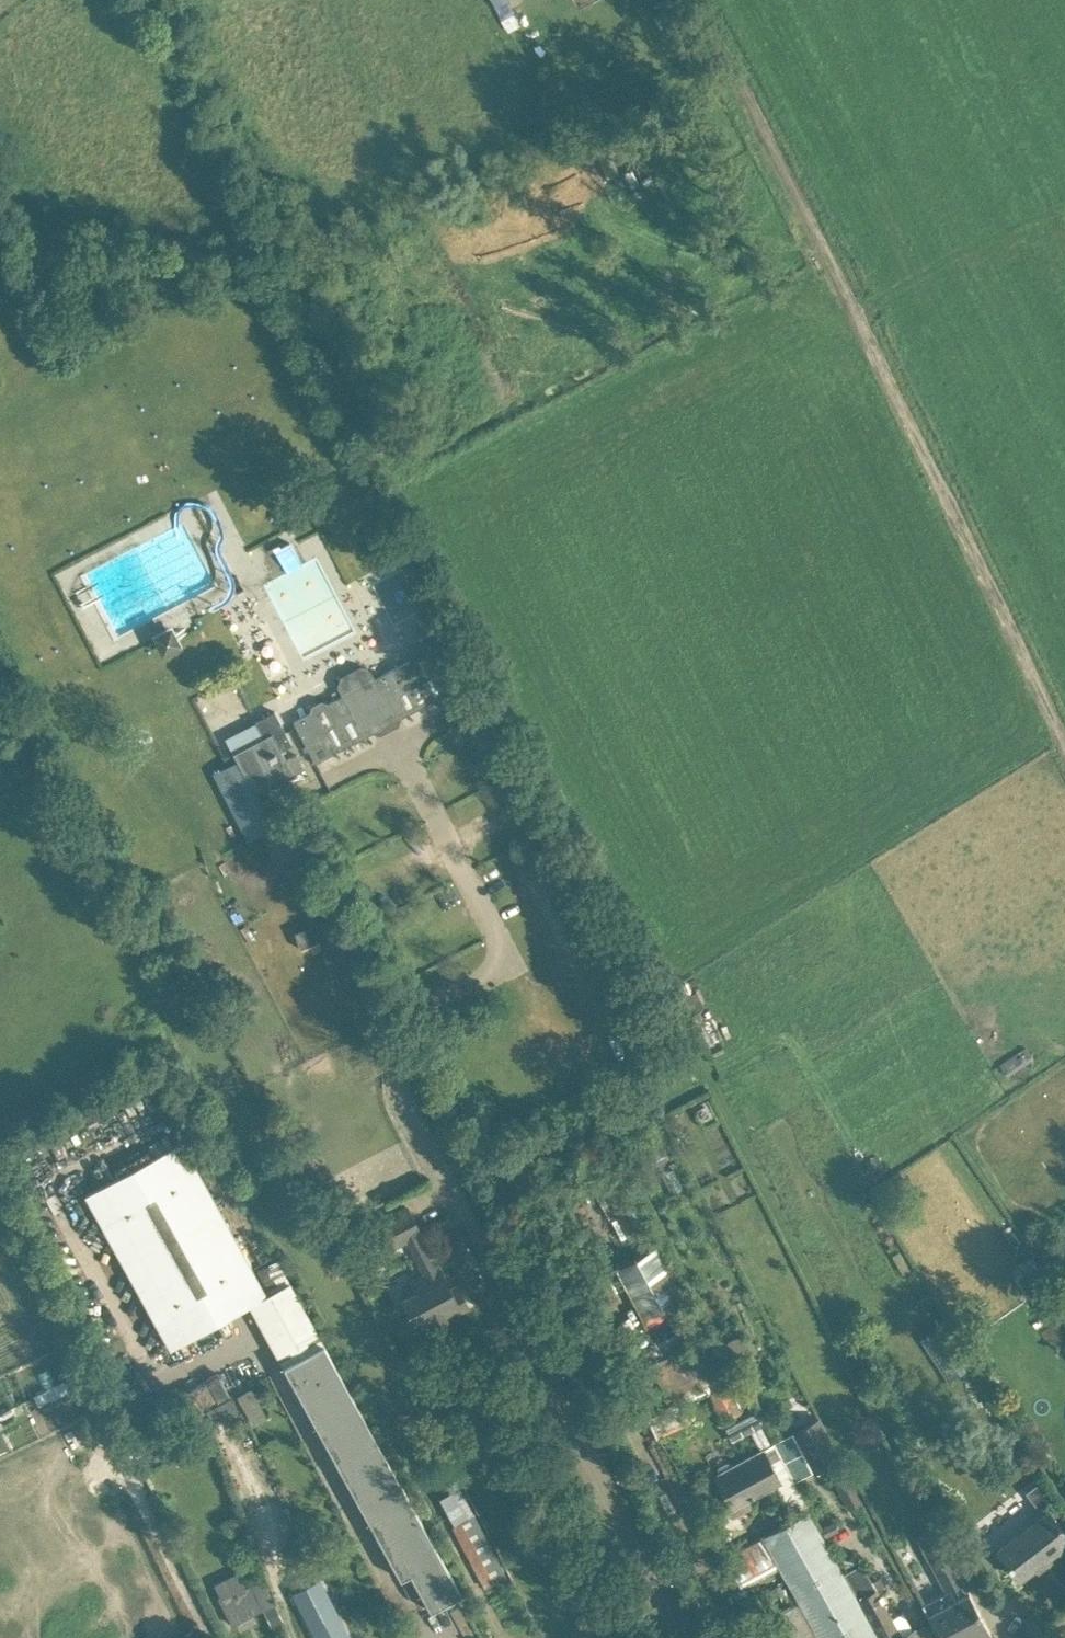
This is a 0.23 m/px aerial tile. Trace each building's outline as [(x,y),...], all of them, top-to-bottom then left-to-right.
[(520,10),(514,0),(493,0),(503,19),(520,10)] [(291,541),(281,547),(291,562),(301,556),(291,541)] [(373,572),(337,587),(367,657),(402,642),(373,572)] [(429,650),(450,691),(466,682),(445,642),(429,650)] [(375,712),(382,726),(391,721),(383,708),(399,700),(397,695),(421,683),(409,660),(374,678),(369,668),(360,665),(340,675),(337,685),(342,694),(329,701),(341,724),(354,717),(357,722),(375,712)] [(304,767),(297,752),(286,758),(281,748),(292,743),(275,710),(255,720),(263,736),(233,751),(254,793),(304,767)] [(294,719),(315,761),(331,753),(310,711),(294,719)] [(82,1191),(127,1272),(170,1348),(270,1293),(183,1135),(82,1191)] [(391,1247),(418,1233),(420,1232),(407,1206),(377,1221),(391,1247)] [(683,1292),(673,1272),(656,1240),(614,1262),(641,1315),(683,1292)] [(442,1278),(439,1272),(437,1269),(439,1268),(438,1266),(411,1281),(414,1288),(397,1297),(405,1311),(391,1319),(402,1340),(468,1306),(459,1289),(452,1293),(444,1277),(442,1278)] [(685,1296),(667,1306),(686,1342),(704,1332),(685,1296)] [(950,1330),(927,1344),(949,1379),(971,1364),(950,1330)] [(285,1367),(400,1577),(410,1572),(430,1609),(461,1592),(326,1346),(285,1367)] [(254,1387),(241,1395),(255,1421),(269,1414),(254,1387)] [(750,1415),(726,1427),(733,1440),(756,1428),(750,1415)] [(815,1470),(839,1457),(819,1418),(795,1430),(815,1470)] [(715,1474),(724,1490),(783,1459),(774,1443),(715,1474)] [(798,1487),(783,1459),(724,1490),(732,1507),(763,1490),(769,1502),(798,1487)] [(848,1473),(834,1480),(848,1507),(862,1500),(848,1473)] [(440,1497),(454,1523),(474,1512),(460,1486),(440,1497)] [(818,1637),(878,1637),(808,1510),(762,1535),(818,1637)] [(1018,1576),(1034,1564),(1037,1567),(1064,1546),(1064,1531),(1050,1511),(998,1549),(1018,1576)] [(508,1574),(474,1512),(454,1523),(487,1585),(508,1574)] [(993,1637),(968,1591),(967,1591),(934,1528),(919,1536),(947,1589),(921,1603),(940,1637),(963,1637),(973,1633),(975,1637),(993,1637)] [(308,1547),(296,1553),(304,1568),(315,1561),(308,1547)] [(880,1637),(920,1637),(916,1629),(902,1636),(864,1563),(846,1572),(867,1613),(880,1637)] [(219,1595),(217,1596),(231,1623),(252,1613),(262,1609),(248,1581),(219,1595)] [(274,1602),(262,1609),(271,1625),(283,1619),(274,1602)] [(763,1637),(790,1637),(779,1614),(756,1625),(763,1637)]
